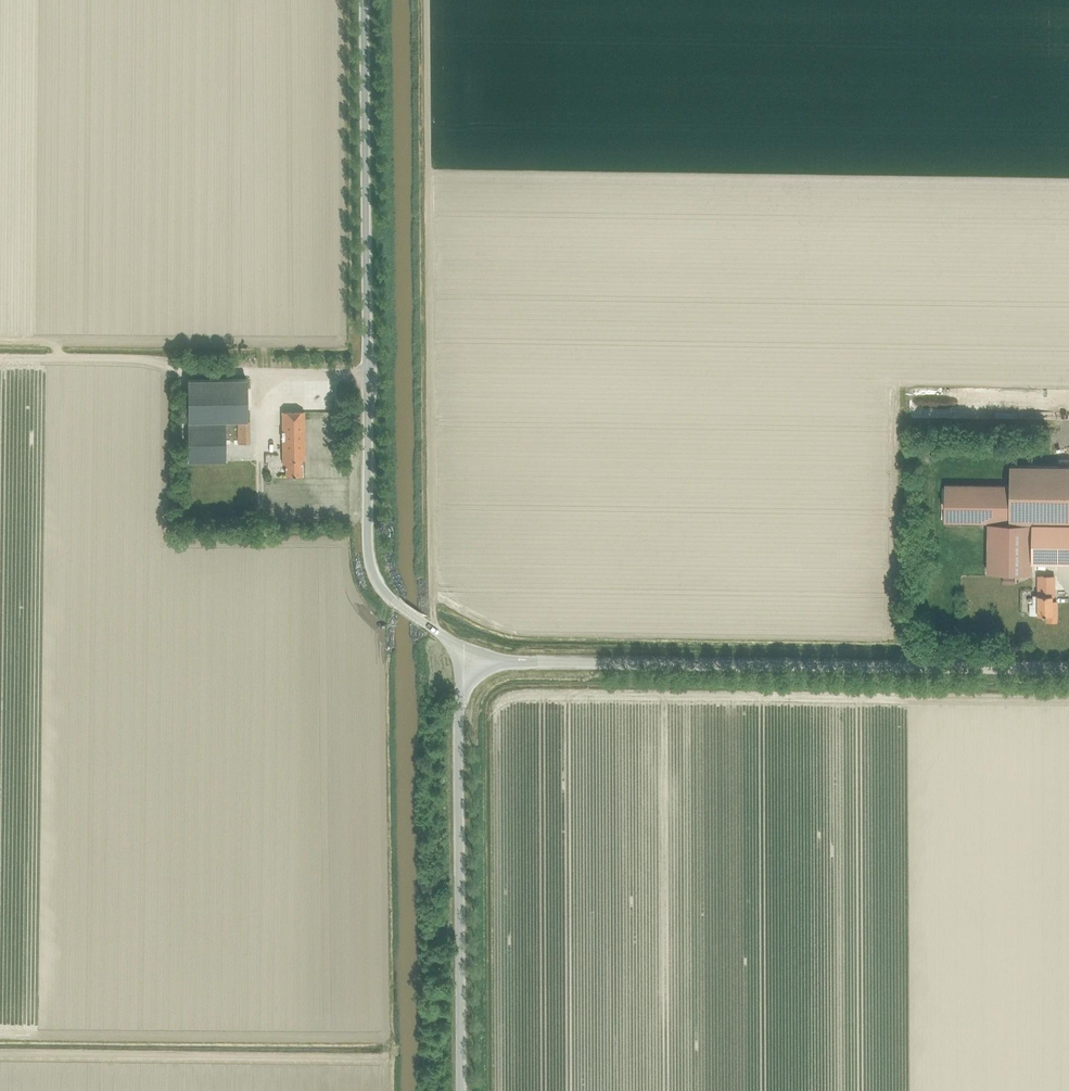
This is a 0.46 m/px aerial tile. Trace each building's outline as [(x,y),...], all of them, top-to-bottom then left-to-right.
[(187,379),(188,422),(225,422),(225,421),(246,420),(246,379),(187,379)] [(301,460),(304,460),(304,412),(282,412),(283,464),(286,464),(286,475),(292,475),(301,475),(301,460)] [(188,463),(226,462),(225,422),(188,422),(188,463)] [(238,444),(251,444),(251,422),(237,422),(238,444)] [(1032,523),(1068,524),(1068,522),(1068,466),(1011,465),(1010,485),(945,484),(945,523),(988,523),(988,573),(1031,573),(1031,562),(1032,523)] [(1068,524),(1032,523),(1031,562),(1068,562),(1068,524)] [(1057,622),(1058,601),(1053,601),(1053,597),(1055,597),(1055,576),(1037,576),(1037,595),(1033,595),(1033,604),(1029,604),(1029,615),(1046,615),(1046,622),(1057,622)]
